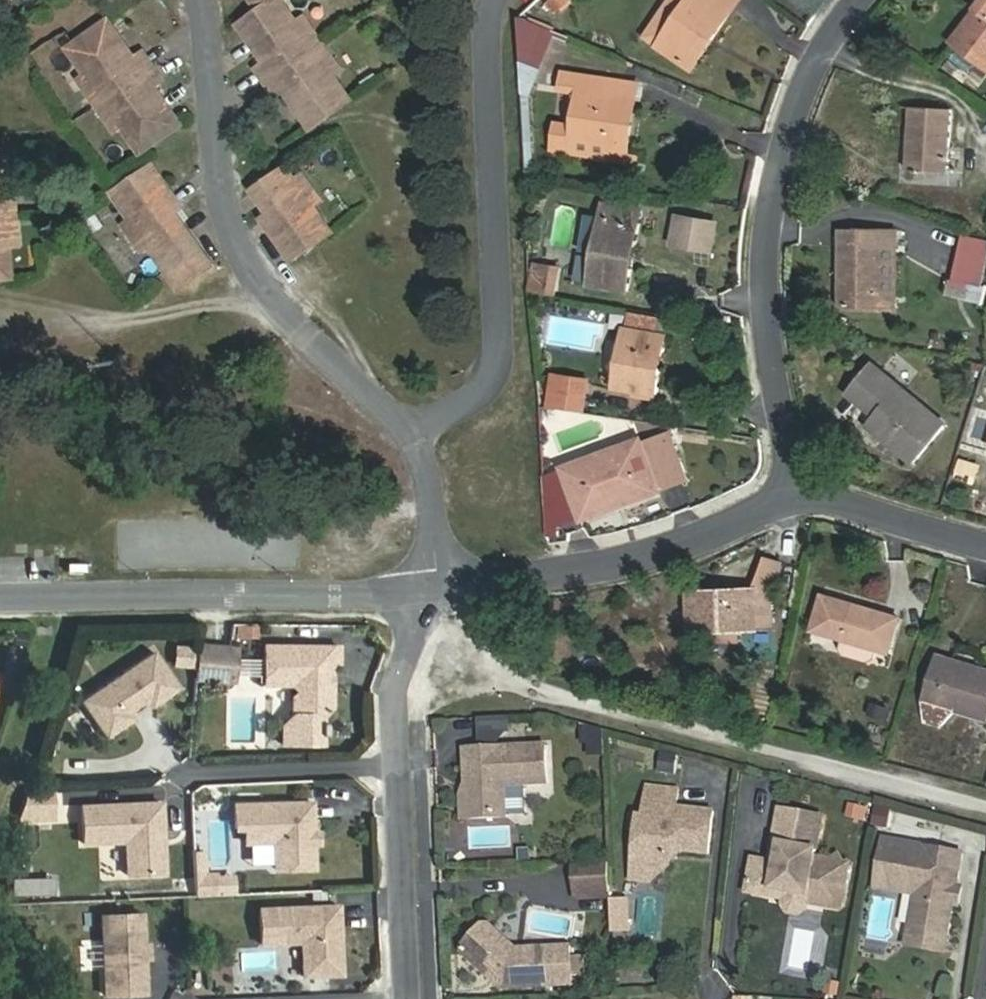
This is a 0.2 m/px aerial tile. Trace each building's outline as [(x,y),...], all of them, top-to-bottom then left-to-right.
[(314,47),(298,23),(282,0),(273,0),(260,9),(240,23),(250,37),(256,33),(273,56),(266,61),(258,67),(267,80),(314,47)] [(260,9),(273,0),(254,0),(260,9)] [(682,63),(703,32),(709,37),(733,0),(685,0),(655,44),(682,63)] [(951,40),(985,69),(985,68),(985,0),(982,0),(951,40)] [(540,66),(555,30),(518,15),(520,58),(540,66)] [(322,42),(305,18),(298,23),(314,47),(322,42)] [(121,36),(111,22),(72,48),(90,76),(106,100),(154,68),(145,55),(136,60),(130,64),(114,41),(121,36)] [(703,32),(682,63),(689,68),(709,37),(703,32)] [(256,33),(250,37),(266,61),(273,56),(256,33)] [(130,64),(136,60),(121,36),(114,41),(130,64)] [(331,71),(339,66),(322,42),(314,47),(331,71)] [(314,47),(267,80),(277,93),(285,87),(291,83),(308,106),(301,111),(311,125),(350,98),(331,71),(314,47)] [(533,83),(540,66),(520,58),(521,79),(533,83)] [(163,81),(154,68),(106,100),(123,124),(142,152),(180,125),(171,111),(164,115),(148,91),(155,87),(163,81)] [(561,126),(558,143),(572,146),(574,139),(627,148),(632,127),(623,124),(627,97),(618,94),(620,79),(564,70),(560,87),(580,89),(575,128),(561,126)] [(90,76),(82,81),(99,105),(106,100),(90,76)] [(572,146),(558,143),(558,148),(634,161),(646,84),(620,79),(618,94),(627,97),(623,124),(632,127),(627,148),(574,139),(572,146)] [(291,83),(285,87),(301,111),(308,106),(291,83)] [(155,87),(148,91),(164,115),(171,111),(155,87)] [(106,100),(99,105),(115,129),(123,124),(106,100)] [(949,172),(951,108),(909,106),(906,169),(949,172)] [(293,177),(286,166),(253,189),(270,213),(278,225),(272,230),(291,257),(330,230),(311,203),(293,177)] [(173,194),(155,167),(117,194),(135,221),(153,247),(161,258),(192,235),(175,211),(167,199),(173,194)] [(319,197),(302,172),(293,177),(311,203),(319,197)] [(14,182),(5,184),(8,213),(17,212),(14,182)] [(182,206),(173,194),(167,199),(175,211),(182,206)] [(628,242),(637,243),(642,212),(604,204),(601,220),(595,254),(590,284),(629,291),(633,270),(624,269),(628,242)] [(17,212),(8,213),(11,242),(20,240),(17,212)] [(0,213),(0,276),(14,275),(11,242),(8,213),(0,213)] [(278,225),(270,213),(264,218),(272,230),(278,225)] [(601,220),(586,217),(581,252),(595,254),(601,220)] [(714,224),(677,218),(672,245),(709,252),(714,224)] [(153,247),(135,221),(126,227),(145,252),(153,247)] [(894,246),(894,226),(839,225),(837,306),(881,308),(883,246),(894,246)] [(985,267),(985,237),(961,232),(950,279),(982,286),(985,267)] [(203,249),(192,235),(161,258),(170,272),(203,249)] [(633,270),(637,243),(628,242),(624,269),(633,270)] [(214,266),(203,249),(170,272),(182,288),(214,266)] [(550,287),(553,264),(539,261),(534,285),(550,287)] [(660,314),(626,308),(613,382),(653,389),(658,365),(648,363),(651,349),(660,351),(664,331),(657,330),(660,314)] [(658,365),(660,351),(651,349),(648,363),(658,365)] [(885,401),(872,415),(867,423),(915,463),(946,424),(869,361),(845,392),(859,404),(872,390),(885,401)] [(985,387),(985,361),(978,384),(985,387)] [(545,408),(570,410),(574,375),(548,373),(545,408)] [(978,384),(973,400),(985,404),(985,387),(978,384)] [(859,404),(872,415),(885,401),(872,390),(859,404)] [(644,453),(639,439),(562,465),(582,519),(658,492),(687,482),(673,442),(644,453)] [(557,470),(538,478),(540,527),(551,527),(551,528),(576,519),(557,470)] [(540,527),(541,536),(552,536),(551,528),(551,527),(540,527)] [(751,587),(768,594),(782,563),(764,558),(751,587)] [(689,627),(705,626),(737,625),(752,625),(751,587),(689,590),(689,627)] [(768,594),(751,587),(752,625),(769,625),(768,594)] [(901,618),(820,595),(810,629),(892,651),(901,618)] [(234,638),(257,638),(258,624),(234,623),(234,638)] [(737,625),(705,626),(706,644),(738,642),(737,625)] [(882,648),(858,642),(855,651),(858,658),(873,662),(879,658),(882,648)] [(192,666),(191,643),(172,644),(172,667),(192,666)] [(229,658),(196,655),(193,691),(226,694),(229,658)] [(286,756),(326,756),(326,745),(329,745),(329,733),(326,733),(326,724),(327,724),(335,716),(335,694),(331,690),(331,684),(335,684),(335,672),(342,672),(342,655),(268,655),(268,693),(297,693),(303,700),(296,705),(296,724),(286,734),(286,756)] [(936,656),(933,665),(977,678),(981,669),(936,656)] [(151,657),(80,708),(106,745),(177,693),(151,657)] [(231,695),(234,659),(229,658),(226,694),(231,695)] [(8,663),(0,662),(0,697),(8,663)] [(981,669),(977,678),(933,665),(923,699),(985,717),(985,671),(981,669)] [(584,725),(582,756),(604,758),(606,727),(584,725)] [(551,786),(549,748),(468,753),(469,771),(475,770),(476,785),(471,799),(472,822),(510,820),(509,789),(551,786)] [(681,790),(650,787),(647,816),(642,816),(637,868),(662,871),(673,862),(674,849),(712,853),(716,811),(679,807),(681,790)] [(78,823),(79,793),(55,792),(55,823),(78,823)] [(49,821),(48,796),(23,798),(14,823),(49,821)] [(811,854),(818,812),(777,805),(770,845),(777,845),(775,855),(767,859),(750,855),(746,882),(750,888),(766,891),(771,888),(772,885),(818,893),(818,896),(821,901),(834,903),(839,900),(846,860),(840,859),(835,852),(828,857),(811,854)] [(309,808),(233,811),(234,834),(244,834),(245,848),(273,847),(274,874),(312,873),(312,870),(309,808)] [(159,810),(79,813),(81,850),(123,849),(124,882),(161,881),(159,810)] [(959,843),(881,832),(875,875),(915,881),(909,921),(947,927),(952,894),(949,889),(950,879),(954,876),(959,843)] [(579,862),(581,895),(614,893),(612,860),(579,862)] [(13,897),(53,897),(53,877),(13,877),(13,897)] [(630,898),(611,897),(611,932),(630,933),(630,898)] [(336,911),(257,913),(259,948),(299,947),(300,970),(321,969),(322,981),(339,980),(336,911)] [(148,920),(107,921),(110,998),(147,998),(147,985),(150,985),(148,920)] [(470,953),(488,969),(495,969),(499,974),(500,980),(505,985),(576,982),(574,944),(519,946),(496,925),(489,926),(470,946),(470,953)] [(321,969),(300,970),(300,982),(322,981),(321,969)]
